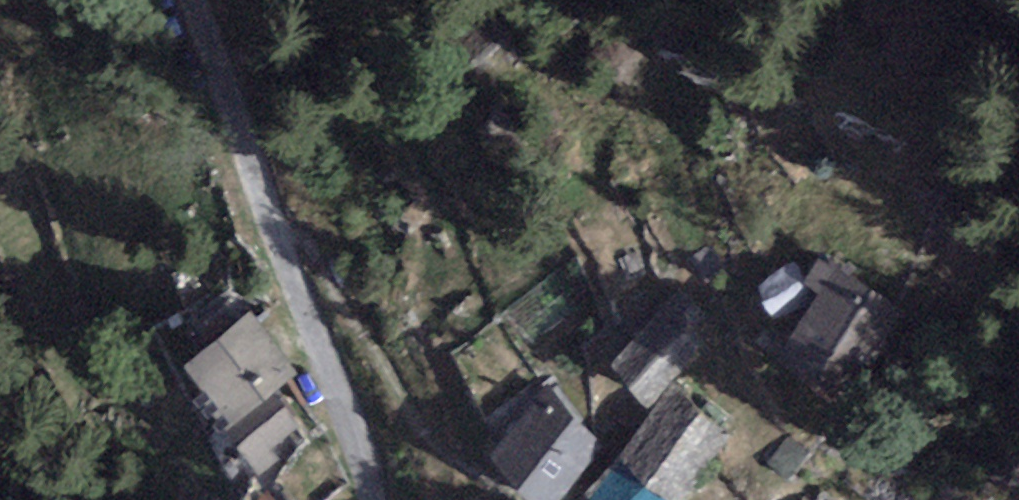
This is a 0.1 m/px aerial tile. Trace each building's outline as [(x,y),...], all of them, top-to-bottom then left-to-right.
[(907,309),(826,247),(803,277),(823,291),(785,341),(846,388),(907,309)] [(706,307),(683,285),(609,365),(647,407),(708,339),(691,323),(706,307)] [(220,435),(277,392),(301,373),(251,311),(183,367),(202,391),(191,400),(220,435)] [(549,383),(481,465),(523,499),(562,499),(615,436),(549,383)] [(672,389),(583,492),(591,499),(674,499),(728,436),(672,389)] [(277,392),(220,435),(258,483),(286,461),(276,448),(304,425),(277,392)] [(787,481),(812,452),(791,434),(766,463),(787,481)]
